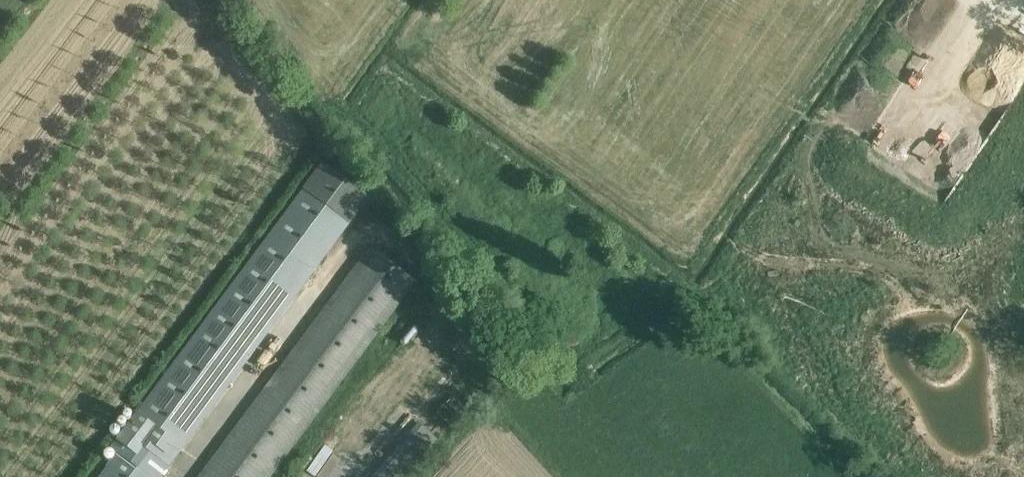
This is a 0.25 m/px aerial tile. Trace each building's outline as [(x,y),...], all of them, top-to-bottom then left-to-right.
[(98,476),(158,476),(347,220),(364,196),(366,194),(356,187),(322,161),(302,187),(110,447),(117,452),(98,476)] [(369,245),(197,476),(267,476),(414,279),(369,245)] [(465,423),(445,404),(372,476),(411,476),(465,423)]
